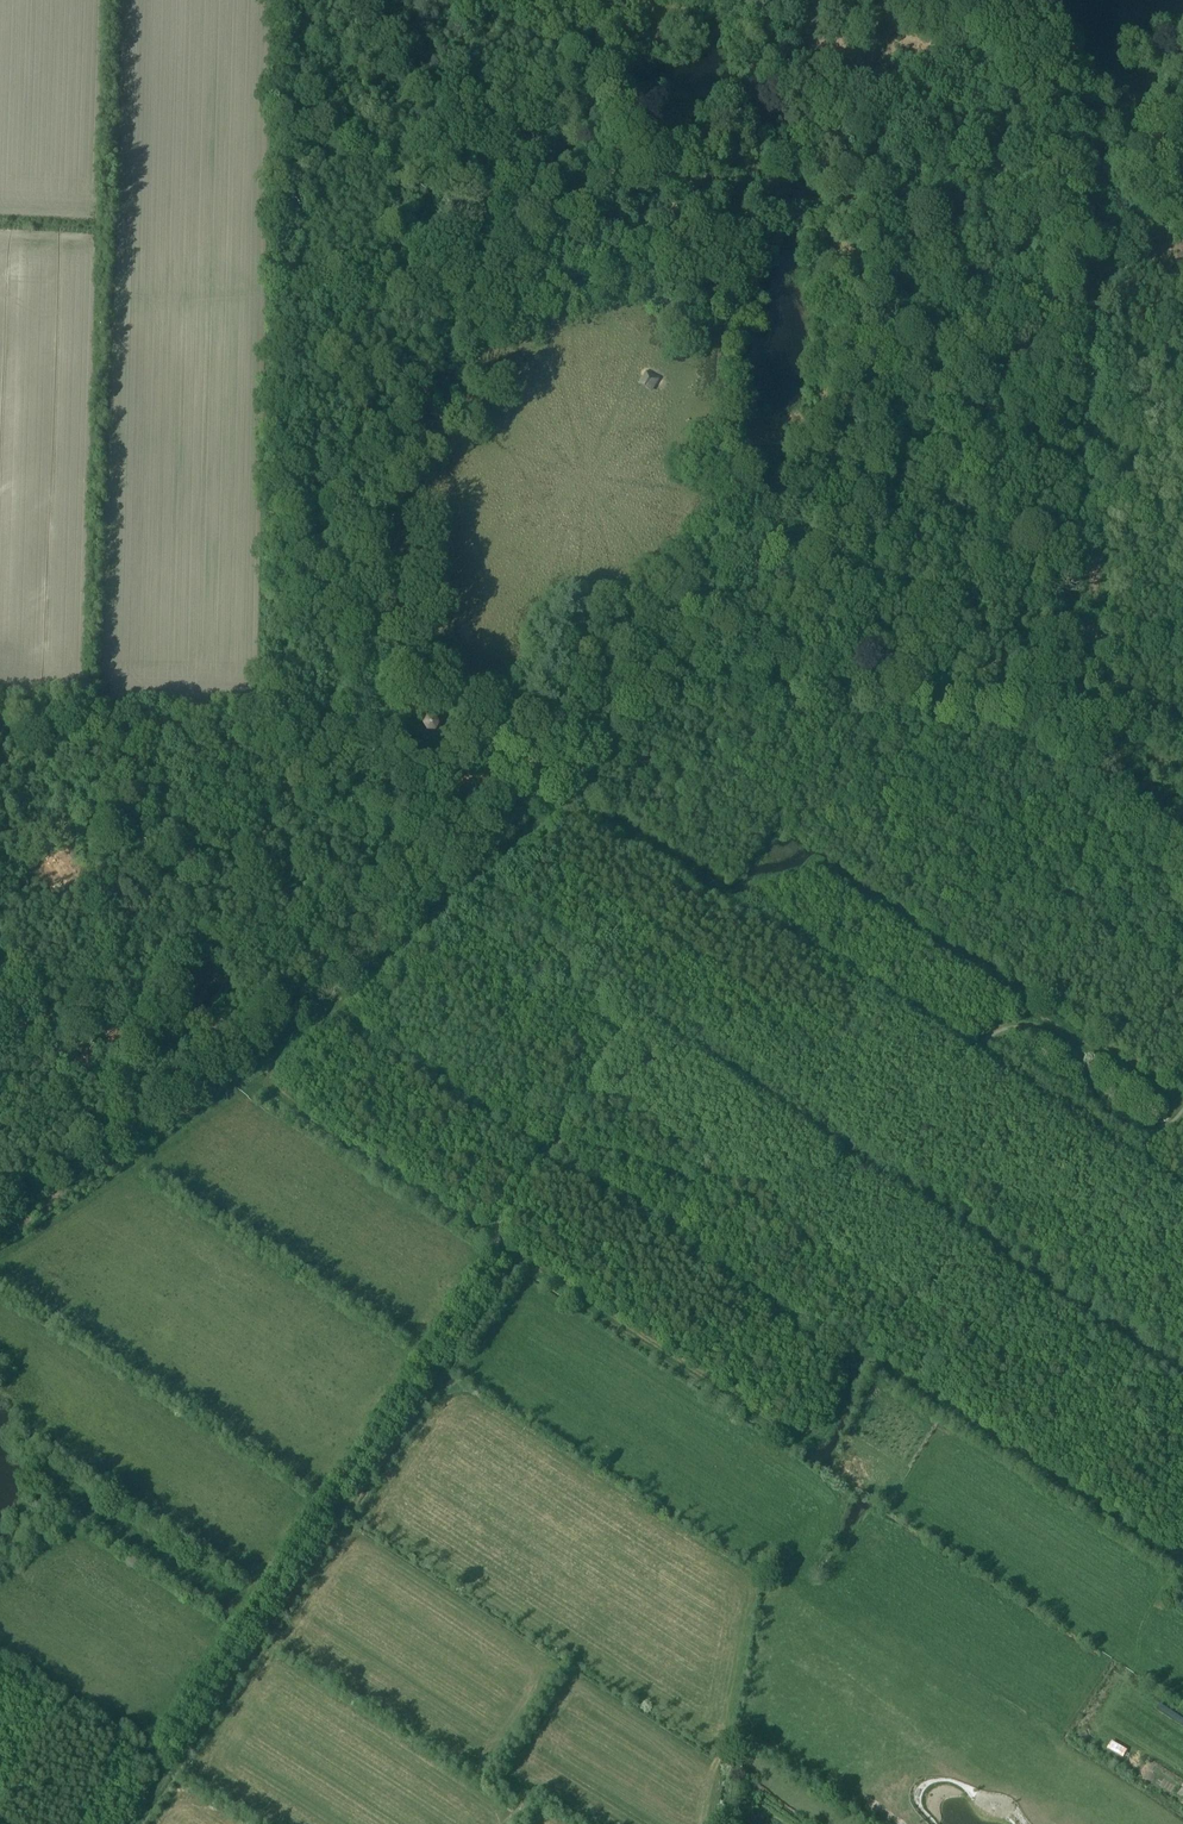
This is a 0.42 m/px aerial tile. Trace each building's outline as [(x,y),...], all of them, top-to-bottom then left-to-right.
[(638,385),(651,392),(659,378),(647,371),(638,385)] [(424,722),(428,728),(435,728),(438,722),(434,715),(429,716),(427,715),(424,722)] [(461,717),(446,717),(447,733),(461,732),(461,717)]
